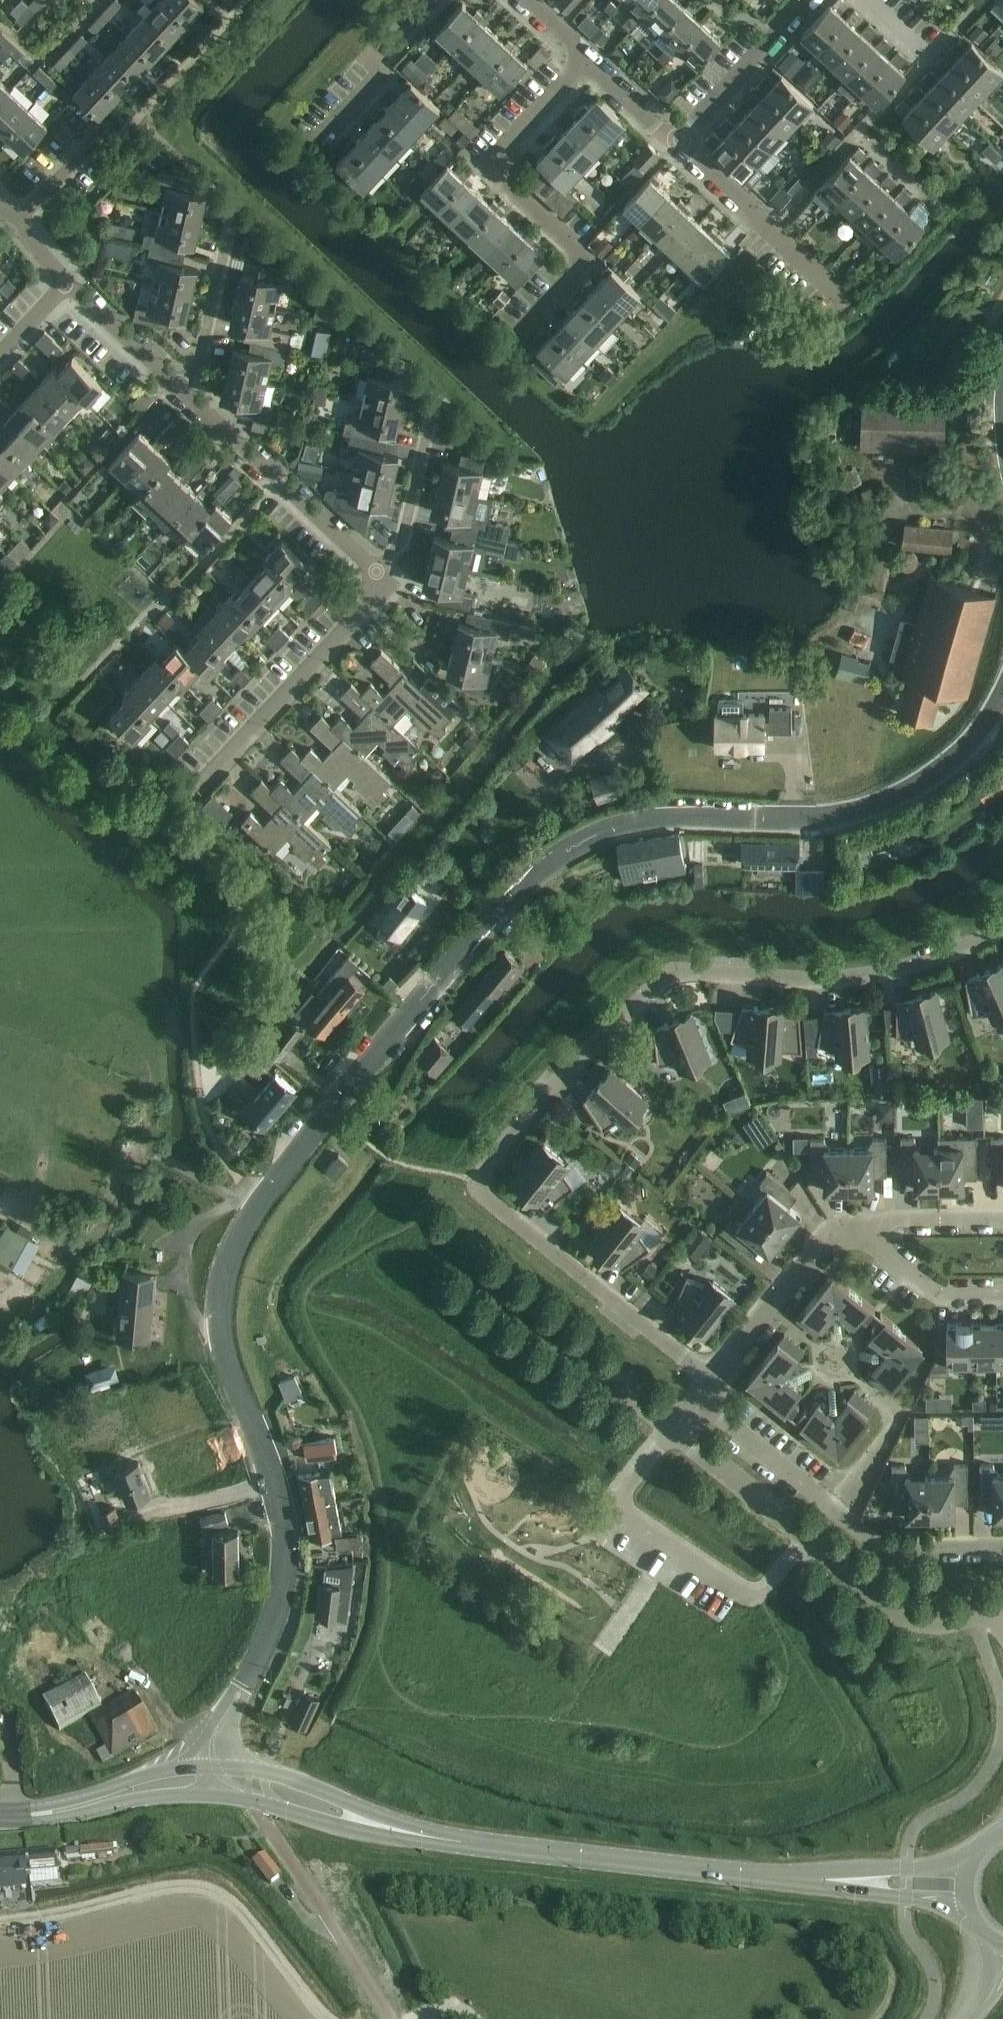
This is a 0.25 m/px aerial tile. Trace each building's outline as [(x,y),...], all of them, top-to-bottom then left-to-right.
[(29,4),(36,11),(46,0),(33,0),(29,4)] [(102,13),(109,19),(124,3),(120,0),(114,0),(102,13)] [(170,41),(187,22),(164,0),(159,0),(144,16),(170,41)] [(187,22),(206,2),(203,0),(164,0),(187,22)] [(559,3),(568,11),(578,0),(561,0),(559,3)] [(612,13),(619,6),(613,0),(610,0),(605,6),(612,13)] [(623,23),(630,30),(637,23),(644,15),(645,14),(644,13),(656,0),(630,0),(637,7),(623,23)] [(644,13),(645,14),(655,24),(640,39),(648,46),(662,30),(685,5),(679,0),(656,0),(644,13)] [(802,35),(817,49),(847,17),(841,12),(850,3),(846,0),(836,0),(832,4),(831,3),(802,35)] [(994,1),(1002,10),(1002,0),(995,0),(994,1)] [(16,19),(23,25),(36,11),(29,4),(16,19)] [(436,32),(453,48),(482,15),(477,10),(473,14),(462,4),(443,25),(436,32)] [(685,5),(662,30),(679,46),(680,47),(703,22),(685,5)] [(855,8),(847,17),(817,49),(832,62),(860,31),(861,31),(856,26),(864,17),(855,8)] [(102,13),(90,26),(96,32),(109,19),(102,13)] [(482,15),(453,48),(468,62),(494,34),(484,25),(488,21),(482,15)] [(127,35),(152,59),(170,41),(144,16),(127,35)] [(436,19),(430,26),(436,32),(443,25),(436,19)] [(703,22),(680,47),(699,64),(721,39),(703,22)] [(860,31),(832,62),(847,76),(876,45),(870,39),(879,31),(870,22),(861,31),(860,31)] [(977,26),(969,33),(978,42),(986,35),(977,26)] [(597,28),(592,34),(602,44),(607,38),(597,28)] [(12,52),(18,45),(3,31),(0,35),(0,40),(12,52)] [(82,34),(68,49),(75,55),(89,40),(82,34)] [(494,34),(468,62),(484,77),(514,45),(508,40),(504,44),(494,34)] [(110,53),(135,78),(152,59),(127,35),(110,53)] [(876,45),(847,76),(862,90),(891,59),(885,53),(894,45),(885,36),(876,45)] [(950,49),(955,53),(959,57),(990,86),(1002,72),(1002,69),(973,41),(967,47),(963,44),(958,39),(950,49)] [(994,39),(986,47),(995,56),(1002,47),(994,39)] [(12,52),(27,66),(33,59),(18,45),(12,52)] [(514,45),(484,77),(500,92),(515,76),(522,82),(533,70),(516,55),(520,51),(514,45)] [(616,46),(611,51),(618,58),(624,52),(616,46)] [(792,48),(777,64),(790,76),(805,61),(792,48)] [(68,49),(55,63),(62,69),(75,55),(68,49)] [(658,56),(666,63),(673,56),(665,49),(658,56)] [(891,59),(862,90),(877,104),(906,73),(900,67),(908,58),(899,50),(891,59)] [(92,72),(118,96),(135,78),(110,53),(92,72)] [(944,54),(936,63),(941,68),(945,71),(977,100),(987,90),(990,87),(990,86),(959,57),(958,58),(957,59),(954,62),(950,59),(944,54)] [(402,68),(419,83),(425,77),(429,73),(412,57),(402,68)] [(34,72),(49,86),(55,80),(40,66),(34,72)] [(931,68),(923,78),(928,82),(931,86),(963,115),(974,103),(976,101),(977,100),(945,71),(944,73),(940,77),(936,73),(931,68)] [(75,91),(101,114),(118,96),(92,72),(75,91)] [(768,90),(799,119),(814,103),(783,74),(777,80),(768,72),(759,81),(768,89),(768,90)] [(804,72),(795,82),(805,90),(813,81),(804,72)] [(419,83),(417,86),(425,93),(433,84),(425,77),(419,83)] [(658,92),(668,101),(682,86),(672,77),(658,92)] [(396,99),(424,125),(441,108),(425,93),(417,86),(415,84),(409,78),(402,84),(406,88),(396,99)] [(63,99),(70,93),(55,80),(49,86),(63,99)] [(9,90),(0,81),(0,100),(9,90)] [(917,83),(909,92),(914,97),(918,101),(949,130),(960,118),(962,116),(963,115),(931,86),(930,87),(929,88),(926,91),(923,88),(920,85),(917,83)] [(785,133),(786,133),(799,119),(768,90),(764,95),(755,86),(746,96),(755,104),(785,133)] [(0,100),(0,128),(4,132),(28,107),(11,91),(10,91),(9,90),(0,100)] [(579,109),(611,139),(627,122),(598,95),(588,106),(584,103),(579,109)] [(904,98),(895,107),(901,112),(904,115),(903,116),(905,117),(920,131),(935,145),(946,133),(948,131),(949,130),(918,101),(916,102),(913,106),(909,103),(904,98)] [(384,104),(378,111),(410,141),(424,125),(396,99),(387,108),(384,104)] [(448,99),(441,106),(448,112),(455,105),(448,99)] [(741,119),(772,148),(786,133),(785,133),(755,104),(750,109),(741,101),(732,110),(741,119)] [(828,102),(821,109),(832,120),(839,112),(828,102)] [(28,107),(4,132),(5,133),(7,134),(24,151),(47,125),(30,109),(29,108),(28,107)] [(456,107),(448,116),(456,123),(465,114),(456,107)] [(567,129),(596,155),(611,139),(579,109),(574,115),(577,118),(567,129)] [(376,120),(366,130),(395,157),(409,142),(410,141),(378,111),(377,112),(373,116),(376,120)] [(840,112),(833,120),(842,129),(849,121),(840,112)] [(727,133),(758,163),(772,148),(741,119),(736,124),(727,116),(719,125),(728,133),(727,133)] [(549,141),(581,171),(596,155),(567,129),(559,138),(556,134),(549,141)] [(355,136),(349,142),(381,172),(395,157),(366,130),(358,139),(355,136)] [(713,148),(745,178),(752,184),(766,170),(758,163),(727,133),(723,139),(714,131),(705,140),(714,148),(713,148)] [(464,132),(456,140),(463,147),(464,146),(468,142),(471,139),(464,132)] [(828,132),(822,138),(832,147),(837,141),(828,132)] [(551,173),(561,182),(566,186),(570,190),(554,206),(563,215),(580,198),(567,186),(581,171),(549,141),(544,146),(548,150),(538,160),(542,164),(542,165),(551,173)] [(347,151),(337,162),(351,174),(366,188),(380,173),(381,172),(349,142),(348,143),(344,148),(347,151)] [(649,142),(634,158),(645,169),(660,153),(649,142)] [(989,142),(982,149),(996,162),(1002,154),(989,142)] [(155,145),(147,153),(157,163),(165,154),(155,145)] [(437,156),(433,160),(443,169),(447,165),(448,163),(457,154),(447,145),(437,156)] [(822,186),(813,195),(828,209),(837,200),(865,169),(866,168),(861,163),(864,160),(869,154),(860,146),(854,151),(852,154),(822,186)] [(808,158),(800,166),(810,175),(817,167),(808,158)] [(423,166),(418,171),(431,182),(435,177),(441,171),(442,170),(430,159),(423,166)] [(865,169),(837,200),(852,213),(881,182),(875,177),(883,168),(874,159),(866,168),(865,169)] [(422,192),(438,207),(468,175),(462,170),(459,173),(448,163),(447,165),(443,169),(442,170),(441,171),(435,177),(431,182),(427,187),(422,191),(422,192)] [(542,165),(527,181),(536,190),(551,173),(542,165)] [(795,170),(783,183),(793,193),(805,180),(795,170)] [(165,200),(163,209),(202,219),(208,194),(184,189),(186,177),(160,171),(156,187),(166,189),(164,200),(165,200)] [(627,172),(621,179),(630,187),(636,180),(627,172)] [(551,173),(536,190),(545,198),(561,182),(551,173)] [(881,182),(852,213),(866,227),(895,196),(890,190),(898,181),(889,173),(881,182)] [(654,174),(625,205),(640,220),(667,192),(658,183),(660,180),(654,174)] [(468,175),(438,207),(454,222),(481,193),(471,184),(474,181),(468,175)] [(411,181),(403,190),(414,200),(415,199),(422,192),(422,191),(427,187),(415,176),(411,181)] [(618,176),(607,187),(619,199),(630,187),(621,179),(618,176)] [(561,182),(545,198),(554,206),(570,190),(566,186),(561,182)] [(781,185),(770,197),(771,199),(770,200),(775,205),(779,208),(791,195),(781,185)] [(895,196),(866,227),(881,241),(910,209),(904,204),(913,195),(904,187),(895,196)] [(667,192),(640,220),(656,235),(686,203),(681,198),(678,201),(667,192)] [(481,193),(454,222),(470,237),(500,205),(494,199),(490,202),(481,193)] [(414,200),(409,206),(414,210),(420,203),(415,199),(414,200)] [(910,209),(881,241),(896,255),(925,223),(924,222),(928,218),(928,210),(928,209),(919,201),(910,209)] [(686,203),(656,235),(673,250),(699,221),(689,212),(692,209),(686,203)] [(500,205),(470,237),(486,252),(513,223),(503,214),(506,210),(500,205)] [(147,227),(143,244),(177,251),(177,250),(170,248),(172,238),(196,244),(202,219),(163,209),(160,220),(159,219),(157,230),(147,227)] [(699,221),(673,250),(689,265),(718,233),(713,227),(709,231),(699,221)] [(110,222),(108,233),(133,238),(135,228),(110,222)] [(513,223),(486,252),(502,266),(532,234),(526,228),(522,232),(513,223)] [(718,233),(689,265),(705,280),(732,252),(721,241),(724,238),(718,233)] [(532,234),(502,266),(518,281),(545,253),(534,243),(538,239),(532,234)] [(600,242),(593,249),(602,257),(609,250),(600,242)] [(156,274),(154,284),(193,293),(199,268),(175,262),(177,251),(143,244),(143,245),(150,246),(147,261),(158,263),(155,274),(156,274)] [(455,244),(450,250),(454,254),(460,248),(455,244)] [(614,247),(606,256),(613,262),(621,253),(614,247)] [(478,259),(469,269),(474,274),(483,264),(478,259)] [(647,264),(639,272),(645,277),(652,269),(647,264)] [(606,275),(596,285),(605,293),(625,312),(642,294),(637,290),(630,284),(628,282),(624,277),(621,275),(620,274),(610,265),(603,272),(606,275)] [(243,274),(237,298),(269,305),(274,306),(275,307),(277,307),(282,287),(292,289),(295,274),(295,273),(270,267),(269,268),(267,280),(257,278),(243,274)] [(625,270),(621,275),(624,277),(628,282),(632,277),(625,270)] [(137,307),(135,318),(154,322),(160,324),(163,312),(171,314),(187,318),(193,293),(154,284),(142,281),(138,302),(137,307)] [(695,284),(685,294),(691,301),(693,302),(697,298),(703,292),(702,290),(695,284)] [(578,298),(610,328),(625,312),(596,285),(589,294),(585,290),(578,298)] [(503,289),(493,299),(501,307),(511,296),(503,289)] [(237,300),(231,324),(246,327),(255,329),(252,341),(261,343),(286,349),(290,334),(272,330),(276,310),(277,309),(277,307),(275,307),(274,306),(269,305),(237,298),(237,299),(237,300)] [(567,317),(596,343),(610,328),(578,298),(574,302),(577,306),(567,317)] [(668,302),(661,311),(669,318),(676,309),(668,302)] [(549,329),(581,359),(596,343),(567,317),(559,325),(555,322),(549,329)] [(317,329),(312,352),(322,354),(323,348),(327,349),(331,332),(317,329)] [(532,360),(557,384),(557,383),(566,374),(567,375),(581,359),(549,329),(544,334),(548,338),(538,348),(541,351),(532,360)] [(64,348),(46,331),(46,330),(36,340),(55,358),(64,348)] [(530,342),(522,351),(523,352),(530,358),(532,359),(540,351),(531,343),(530,342)] [(233,348),(228,372),(267,381),(272,361),(282,364),(286,349),(261,343),(258,354),(249,352),(233,348)] [(13,366),(22,375),(30,367),(20,358),(13,366)] [(59,372),(58,373),(83,396),(88,401),(89,400),(102,385),(90,374),(92,373),(85,367),(84,368),(72,358),(59,372)] [(361,358),(357,375),(358,375),(369,378),(366,388),(364,399),(403,408),(409,383),(392,380),(385,378),(388,366),(388,365),(361,358)] [(39,375),(30,367),(22,375),(32,383),(39,375)] [(605,367),(599,374),(611,385),(619,377),(608,367),(607,368),(605,367)] [(53,368),(39,383),(70,411),(83,396),(58,373),(53,368)] [(227,375),(222,397),(237,400),(238,400),(246,402),(247,402),(246,404),(246,405),(244,415),(253,418),(269,421),(273,405),(262,403),(267,383),(267,381),(228,372),(227,373),(227,375)] [(25,398),(55,426),(70,411),(39,383),(25,398)] [(147,392),(135,404),(142,411),(154,398),(147,392)] [(1,397),(0,398),(0,410),(3,414),(11,406),(1,397)] [(11,414),(41,441),(55,426),(25,398),(11,414)] [(942,451),(945,402),(864,398),(861,447),(942,451)] [(345,432),(353,435),(371,439),(374,428),(397,433),(403,408),(364,399),(359,421),(348,418),(345,432)] [(27,457),(41,441),(11,414),(0,425),(0,432),(27,457)] [(175,419),(165,428),(173,436),(182,426),(175,419)] [(108,427),(98,437),(105,444),(114,434),(108,427)] [(156,438),(164,445),(173,436),(165,428),(156,438)] [(141,431),(117,457),(112,462),(127,477),(156,446),(141,431)] [(12,472),(27,457),(0,432),(0,461),(12,472)] [(360,452),(355,473),(394,483),(400,458),(376,452),(379,441),(371,439),(353,435),(350,449),(360,452)] [(93,436),(87,443),(96,451),(102,445),(93,436)] [(304,441),(301,458),(314,461),(318,444),(304,441)] [(135,468),(127,477),(128,478),(142,490),(167,464),(168,465),(172,461),(172,460),(168,457),(156,446),(146,457),(135,468)] [(210,448),(204,455),(206,457),(208,459),(208,460),(209,462),(216,454),(210,448)] [(192,461),(199,469),(208,460),(208,459),(206,457),(204,455),(200,452),(192,461)] [(445,461),(439,486),(472,494),(478,495),(479,495),(487,497),(492,477),(494,477),(498,461),(480,457),(471,455),(470,457),(468,467),(458,464),(445,461)] [(85,456),(76,465),(86,473),(94,464),(85,456)] [(909,463),(914,490),(936,486),(930,458),(909,463)] [(12,472),(0,461),(0,486),(12,472)] [(192,461),(183,471),(186,474),(190,478),(199,469),(192,461)] [(303,461),(301,472),(315,475),(316,475),(319,464),(303,461)] [(142,490),(138,495),(139,496),(153,509),(154,509),(182,479),(168,465),(167,464),(142,490)] [(234,466),(229,472),(234,476),(234,477),(238,480),(238,479),(243,474),(234,466)] [(199,469),(190,478),(191,478),(199,469)] [(326,490),(325,495),(335,504),(336,506),(337,506),(364,532),(368,514),(362,512),(364,502),(371,503),(388,507),(394,483),(355,473),(350,493),(337,490),(329,488),(326,490)] [(234,476),(225,486),(233,493),(233,492),(241,484),(238,480),(234,477),(234,476)] [(65,478),(59,485),(67,493),(73,487),(65,478)] [(182,479),(154,509),(169,524),(197,493),(182,479)] [(225,486),(216,495),(224,503),(225,502),(233,493),(225,486)] [(439,486),(433,511),(448,514),(456,516),(453,526),(456,527),(477,532),(489,535),(492,520),(488,519),(493,498),(487,497),(479,495),(478,495),(472,494),(439,486)] [(180,512),(169,524),(184,538),(185,539),(189,534),(188,533),(212,507),(198,493),(180,512)] [(212,507),(188,533),(189,534),(205,548),(233,518),(217,503),(217,502),(212,507)] [(50,510),(43,518),(44,519),(51,525),(58,517),(51,511),(50,510)] [(905,523),(902,546),(952,552),(955,529),(905,523)] [(436,535),(430,559),(468,568),(469,568),(473,569),(479,571),(482,571),(487,547),(488,547),(490,535),(489,535),(477,532),(456,527),(453,526),(453,528),(461,530),(459,540),(450,538),(436,535)] [(20,538),(7,553),(18,563),(31,548),(20,538)] [(265,558),(268,562),(269,561),(294,584),(297,586),(297,587),(307,596),(317,606),(324,599),(314,589),(297,574),(308,563),(282,540),(265,558)] [(230,544),(224,551),(232,558),(238,551),(230,544)] [(899,554),(898,555),(898,556),(898,558),(898,559),(899,560),(900,563),(902,566),(906,568),(909,568),(913,568),(916,566),(918,563),(919,560),(919,557),(918,554),(916,551),(914,549),(912,548),(910,548),(907,548),(905,549),(904,549),(903,550),(901,550),(901,551),(900,551),(900,552),(899,553),(899,554)] [(430,559),(424,584),(439,588),(447,590),(444,601),(472,608),(476,591),(465,589),(468,579),(467,578),(469,569),(469,568),(468,568),(430,559)] [(268,562),(253,579),(278,602),(294,585),(294,584),(269,561),(268,562)] [(891,655),(907,659),(902,677),(908,678),(904,693),(905,694),(900,713),(931,722),(941,688),(967,695),(995,595),(930,577),(918,622),(901,617),(891,655)] [(232,593),(261,620),(278,602),(252,579),(236,596),(233,593),(232,593)] [(232,593),(216,612),(240,634),(244,638),(261,620),(232,593)] [(300,603),(311,613),(317,606),(307,596),(300,603)] [(199,629),(228,655),(224,652),(240,634),(216,612),(216,611),(199,629)] [(167,612),(159,621),(166,628),(175,619),(167,612)] [(460,622),(454,647),(493,656),(495,646),(496,646),(499,636),(509,638),(513,622),(490,616),(469,612),(468,618),(477,620),(475,626),(460,622)] [(274,632),(284,641),(291,634),(280,625),(274,632)] [(202,667),(210,674),(228,655),(199,629),(198,630),(202,633),(186,650),(178,642),(178,643),(186,650),(185,651),(202,667)] [(267,639),(277,649),(284,641),(274,632),(267,639)] [(162,660),(160,661),(182,681),(186,684),(202,667),(185,651),(186,650),(178,643),(162,660)] [(471,677),(468,688),(496,695),(500,679),(489,676),(492,666),(491,665),(493,656),(454,647),(448,671),(471,677)] [(372,682),(363,692),(395,722),(404,730),(415,718),(426,729),(429,726),(440,736),(448,727),(444,724),(453,715),(462,706),(459,703),(442,688),(430,676),(421,686),(382,650),(371,662),(394,683),(384,694),(372,682)] [(870,662),(859,659),(860,656),(843,651),(837,675),(864,683),(870,662)] [(534,652),(529,660),(541,668),(542,668),(546,660),(534,652)] [(158,657),(141,675),(146,681),(166,699),(182,681),(160,661),(162,660),(158,657)] [(240,667),(251,677),(257,670),(247,660),(240,667)] [(234,675),(244,684),(251,677),(240,667),(234,675)] [(622,714),(647,689),(642,683),(643,682),(640,678),(638,680),(628,669),(606,691),(602,687),(547,737),(571,763),(625,716),(622,714)] [(124,693),(124,694),(127,697),(128,696),(150,716),(156,709),(165,699),(166,699),(146,681),(141,675),(124,693)] [(333,724),(365,754),(379,739),(386,747),(384,749),(397,762),(400,759),(410,768),(418,759),(414,756),(423,748),(403,730),(395,722),(363,692),(352,682),(341,694),(364,716),(354,726),(342,715),(333,724)] [(127,697),(111,715),(136,738),(152,720),(153,719),(150,716),(128,696),(127,697)] [(207,703),(217,713),(224,706),(214,696),(207,703)] [(764,732),(792,732),(792,707),(769,707),(770,718),(764,719),(764,714),(743,714),(743,699),(718,699),(718,714),(716,714),(715,748),(764,747),(764,732)] [(200,710),(211,720),(217,713),(207,703),(200,710)] [(466,708),(461,712),(470,721),(475,716),(466,708)] [(303,756),(335,787),(349,772),(356,779),(354,782),(367,794),(369,791),(380,800),(388,792),(384,788),(392,780),(365,754),(333,724),(322,715),(311,726),(334,748),(324,758),(312,747),(303,756)] [(169,721),(163,727),(173,736),(179,730),(169,721)] [(161,729),(154,737),(165,747),(167,746),(173,739),(161,729)] [(475,730),(462,743),(470,750),(482,737),(475,730)] [(173,739),(184,749),(191,741),(180,731),(173,739)] [(173,739),(167,746),(178,756),(184,749),(173,739)] [(273,788),(305,819),(319,804),(326,811),(323,814),(337,826),(339,823),(349,832),(358,824),(354,821),(362,812),(335,787),(303,756),(303,757),(292,747),(281,759),(304,780),(294,790),(282,779),(273,788)] [(531,757),(524,763),(530,770),(537,763),(531,757)] [(619,768),(587,777),(595,805),(627,795),(619,768)] [(333,844),(305,819),(273,788),(263,778),(251,791),(274,812),(264,823),(252,811),(242,822),(274,852),(289,836),(296,843),(294,846),(307,858),(309,855),(320,865),(328,856),(324,853),(333,844)] [(208,797),(200,805),(201,807),(206,812),(210,815),(216,809),(222,802),(212,792),(208,797)] [(412,805),(405,813),(414,820),(421,812),(412,805)] [(976,820),(982,828),(982,829),(998,817),(997,817),(991,809),(976,820)] [(619,844),(620,851),(626,882),(687,871),(679,832),(619,844)] [(743,863),(800,865),(801,842),(743,841),(743,863)] [(868,854),(850,859),(853,871),(872,865),(868,854)] [(366,860),(360,867),(365,871),(371,864),(366,860)] [(702,862),(694,863),(696,884),(703,884),(702,862)] [(422,880),(427,880),(431,873),(421,868),(416,876),(422,880)] [(377,933),(370,941),(384,952),(391,944),(392,945),(426,901),(408,887),(374,931),(377,933)] [(321,901),(313,909),(322,917),(330,908),(321,901)] [(508,985),(522,968),(505,952),(481,981),(482,981),(453,1015),(466,1026),(494,992),(495,992),(503,981),(508,985)] [(319,991),(344,1013),(366,988),(351,975),(360,964),(350,955),(326,983),(320,979),(314,987),(319,991)] [(966,980),(971,1015),(995,1011),(998,1018),(1002,1016),(1002,963),(966,980)] [(389,976),(382,984),(390,990),(397,983),(389,976)] [(897,1006),(884,1007),(887,1034),(897,1034),(897,1036),(921,1036),(922,1043),(948,1036),(936,990),(910,997),(897,1001),(897,1006)] [(314,1001),(302,1015),(308,1020),(307,1022),(324,1035),(325,1036),(326,1035),(344,1013),(319,991),(317,994),(315,996),(317,997),(314,1001)] [(743,1006),(731,1039),(735,1040),(751,1046),(754,1047),(753,1054),(780,1057),(780,1048),(801,1049),(799,1014),(783,1013),(783,1009),(743,1006)] [(842,1056),(869,1054),(864,1006),(824,1010),(818,1044),(841,1049),(842,1056)] [(654,1029),(658,1064),(682,1060),(685,1067),(710,1057),(691,1013),(654,1029)] [(273,1037),(265,1048),(281,1061),(304,1030),(292,1020),(278,1040),(273,1037)] [(438,1073),(455,1053),(434,1036),(417,1056),(438,1073)] [(257,1089),(243,1106),(267,1126),(298,1090),(276,1071),(273,1074),(256,1060),(242,1075),(257,1089)] [(584,1099),(603,1129),(623,1116),(629,1121),(647,1101),(611,1069),(584,1099)] [(891,1082),(874,1085),(875,1095),(892,1093),(891,1082)] [(985,1097),(986,1110),(1002,1109),(1002,1096),(985,1097)] [(975,1097),(969,1098),(969,1106),(975,1112),(975,1127),(983,1127),(983,1112),(983,1097),(975,1097)] [(952,1098),(939,1098),(939,1109),(952,1109),(952,1098)] [(882,1102),(877,1102),(877,1119),(892,1119),(892,1102),(882,1102)] [(939,1134),(939,1145),(940,1191),(940,1189),(962,1189),(964,1189),(964,1183),(964,1168),(976,1168),(976,1170),(977,1170),(977,1133),(939,1134)] [(992,1170),(993,1170),(993,1168),(1002,1167),(1002,1136),(992,1136),(992,1134),(991,1134),(992,1170)] [(849,1146),(849,1192),(850,1192),(850,1190),(871,1190),(871,1189),(874,1189),(874,1185),(874,1184),(874,1169),(886,1169),(886,1171),(887,1171),(887,1135),(885,1135),(885,1138),(873,1138),(868,1147),(868,1148),(850,1148),(850,1146),(849,1146)] [(901,1135),(901,1171),(903,1171),(903,1169),(915,1169),(915,1184),(915,1189),(918,1189),(939,1189),(939,1191),(940,1191),(939,1145),(938,1145),(938,1147),(920,1147),(920,1146),(915,1137),(902,1137),(902,1135),(901,1135)] [(827,1190),(849,1190),(849,1192),(849,1146),(848,1146),(848,1148),(830,1148),(830,1147),(824,1138),(812,1138),(812,1136),(811,1136),(811,1172),(812,1172),(812,1170),(824,1169),(825,1185),(825,1190),(827,1190)] [(544,1144),(514,1181),(546,1207),(574,1186),(560,1167),(565,1161),(544,1144)] [(631,1150),(624,1158),(635,1167),(641,1158),(631,1150)] [(339,1152),(327,1169),(336,1176),(349,1160),(339,1152)] [(604,1167),(614,1175),(622,1166),(612,1157),(604,1167)] [(752,1206),(751,1207),(787,1235),(787,1234),(786,1233),(799,1217),(800,1215),(797,1212),(797,1211),(785,1202),(792,1192),(794,1194),(795,1193),(767,1170),(766,1171),(768,1173),(760,1182),(764,1192),(765,1193),(753,1207),(752,1206)] [(620,1205),(590,1243),(622,1268),(651,1248),(636,1228),(641,1222),(620,1205)] [(754,1240),(766,1250),(770,1253),(785,1234),(786,1235),(787,1235),(751,1207),(752,1208),(741,1222),(740,1222),(729,1220),(722,1230),(720,1228),(719,1229),(747,1252),(748,1251),(746,1249),(754,1240)] [(0,1237),(0,1259),(13,1266),(29,1236),(17,1230),(7,1224),(5,1227),(0,1237)] [(698,1226),(689,1236),(705,1249),(713,1238),(698,1226)] [(650,1261),(641,1273),(652,1280),(660,1269),(650,1261)] [(123,1272),(117,1337),(151,1340),(156,1275),(123,1272)] [(687,1277),(672,1309),(704,1334),(734,1297),(713,1280),(709,1286),(687,1277)] [(829,1278),(797,1318),(817,1335),(824,1326),(824,1325),(837,1309),(853,1322),(852,1323),(853,1324),(861,1314),(867,1318),(875,1308),(837,1277),(829,1278)] [(867,1375),(887,1391),(920,1351),(919,1343),(881,1312),(872,1323),(878,1327),(870,1337),(871,1338),(872,1337),(888,1350),(875,1366),(874,1366),(867,1375)] [(935,1331),(935,1361),(929,1373),(949,1372),(949,1363),(973,1362),(972,1322),(948,1322),(948,1331),(935,1331)] [(972,1322),(973,1362),(997,1362),(996,1322),(972,1322)] [(753,1382),(791,1412),(800,1402),(795,1398),(803,1388),(800,1385),(799,1386),(784,1372),(798,1357),(799,1356),(790,1348),(795,1342),(785,1334),(752,1374),(753,1382)] [(109,1367),(87,1372),(91,1387),(112,1382),(109,1367)] [(300,1377),(280,1385),(285,1396),(305,1388),(300,1377)] [(796,1417),(835,1448),(842,1447),(875,1406),(855,1390),(847,1399),(848,1400),(835,1416),(819,1403),(819,1402),(819,1401),(811,1411),(805,1406),(796,1417)] [(973,1398),(973,1408),(986,1408),(986,1398),(973,1398)] [(995,1414),(995,1428),(1002,1428),(1002,1414),(995,1414)] [(929,1415),(914,1415),(914,1426),(929,1426),(929,1415)] [(305,1443),(307,1458),(338,1453),(335,1437),(306,1443),(305,1443)] [(123,1489),(128,1501),(151,1492),(139,1461),(116,1470),(119,1477),(107,1482),(111,1494),(123,1489)] [(930,1474),(931,1516),(955,1516),(955,1495),(968,1495),(968,1464),(955,1464),(949,1473),(949,1474),(930,1474)] [(994,1516),(1002,1516),(1002,1474),(999,1474),(999,1473),(994,1464),(980,1464),(980,1495),(994,1495),(994,1516)] [(906,1465),(892,1465),(893,1496),(893,1504),(893,1510),(895,1510),(904,1510),(906,1510),(906,1517),(931,1516),(930,1474),(911,1475),(911,1474),(906,1465)] [(299,1475),(305,1505),(337,1500),(334,1486),(331,1469),(299,1475)] [(87,1478),(77,1481),(97,1531),(95,1532),(97,1540),(109,1535),(107,1530),(100,1512),(101,1511),(87,1478)] [(333,1534),(333,1532),(342,1530),(337,1500),(305,1505),(311,1537),(333,1534)] [(101,1511),(100,1512),(107,1530),(124,1524),(122,1521),(117,1506),(101,1511)] [(204,1529),(229,1523),(226,1510),(201,1517),(204,1529)] [(239,1571),(239,1531),(214,1531),(214,1571),(239,1571)] [(336,1535),(337,1548),(360,1545),(359,1533),(336,1535)] [(320,1581),(315,1614),(321,1615),(337,1617),(345,1618),(350,1586),(352,1564),(325,1568),(323,1582),(320,1581)] [(338,1658),(334,1656),(341,1640),(333,1637),(322,1663),(330,1666),(331,1663),(335,1665),(338,1658)] [(308,1681),(317,1686),(325,1668),(316,1664),(308,1681)] [(102,1707),(86,1678),(44,1701),(60,1730),(102,1707)] [(133,1690),(89,1715),(106,1746),(96,1752),(102,1762),(112,1756),(156,1732),(134,1693),(133,1690)] [(304,1690),(290,1722),(306,1729),(320,1698),(304,1690)] [(68,1860),(82,1858),(82,1857),(116,1854),(115,1842),(66,1848),(68,1860)] [(27,1851),(29,1872),(59,1869),(57,1848),(27,1851)] [(25,1873),(29,1872),(27,1851),(0,1854),(0,1889),(26,1886),(25,1873)] [(265,1852),(253,1860),(270,1883),(282,1874),(279,1871),(265,1852)] [(12,1917),(11,1908),(0,1910),(0,1919),(12,1917)]
